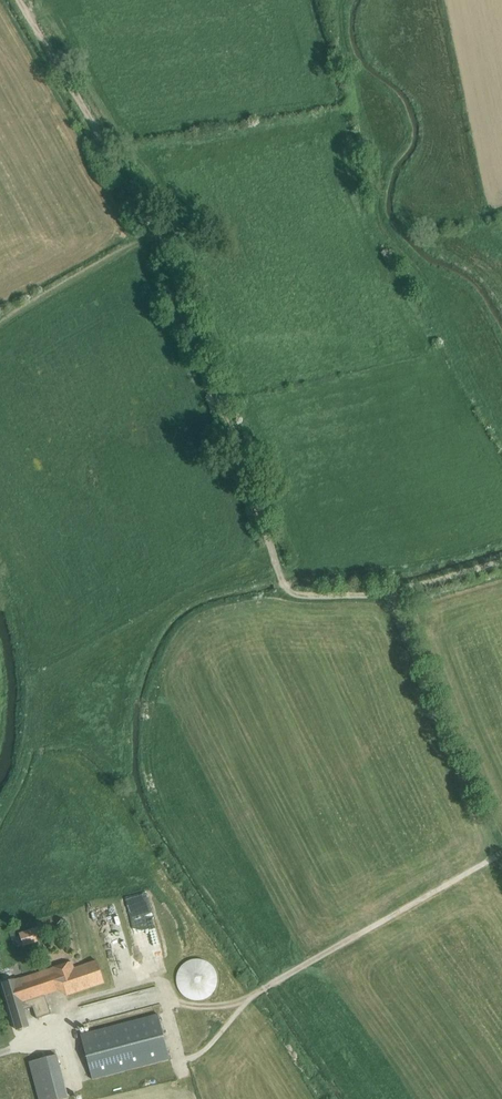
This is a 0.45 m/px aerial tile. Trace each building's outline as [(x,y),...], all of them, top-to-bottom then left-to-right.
[(36,926),(17,931),(21,945),(39,940),(36,926)] [(181,966),(179,970),(177,975),(177,980),(177,984),(179,990),(183,995),(188,998),(192,999),(198,1000),(202,1000),(207,998),(211,995),(214,991),(216,987),(217,983),(217,978),(217,974),(215,970),(213,966),(209,962),(205,960),(199,959),(194,959),(190,960),(185,963),(181,966)] [(67,995),(105,982),(97,960),(75,968),(72,961),(21,978),(15,980),(4,983),(17,1030),(29,1026),(24,1010),(34,1007),(37,1019),(52,1014),(45,994),(59,990),(64,987),(67,995)] [(81,1034),(93,1079),(170,1059),(158,1014),(81,1034)] [(40,1098),(66,1098),(69,1098),(57,1054),(30,1061),(40,1098)]
